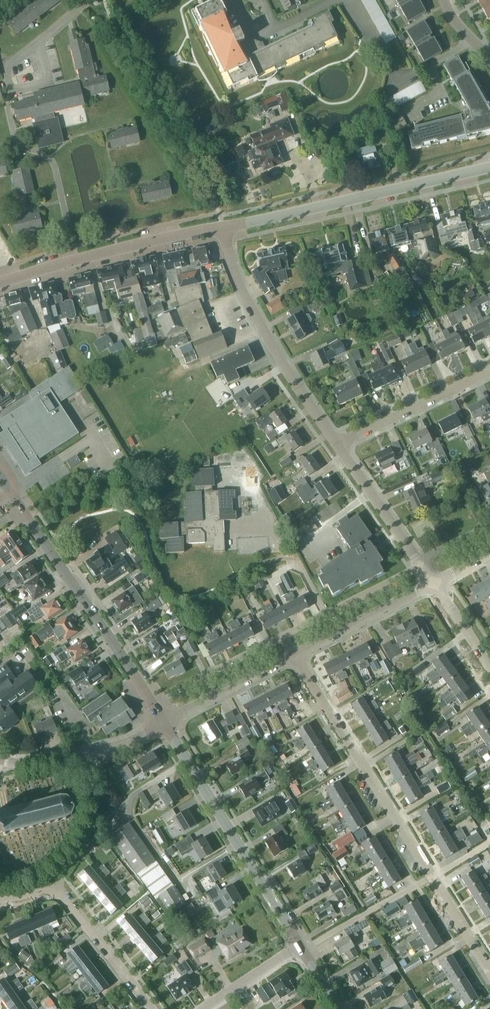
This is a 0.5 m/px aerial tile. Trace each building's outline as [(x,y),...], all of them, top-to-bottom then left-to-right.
[(49,8),(43,0),(35,0),(36,1),(30,6),(38,16),(49,8)] [(311,21),(313,25),(265,48),(263,42),(255,46),(245,42),(240,30),(233,33),(232,34),(223,16),(227,13),(221,0),(209,0),(210,3),(196,10),(203,24),(200,26),(223,74),(226,73),(233,88),(248,81),(249,84),(258,79),(259,81),(264,81),(269,79),(274,76),(278,72),(277,70),(324,48),(323,45),(338,37),(331,23),(334,22),(329,12),(311,21)] [(286,9),(296,4),(294,0),(282,0),(286,9)] [(418,0),(396,0),(408,22),(425,12),(418,0)] [(489,17),(489,0),(481,6),(488,18),(489,17)] [(379,7),(376,1),(366,7),(369,12),(379,7)] [(17,12),(19,15),(27,25),(38,16),(30,6),(24,10),(22,8),(17,12)] [(369,12),(372,18),(382,12),(379,7),(369,12)] [(14,19),(8,23),(16,34),(27,25),(19,15),(17,12),(12,16),(14,19)] [(385,17),(382,12),(372,18),(375,23),(385,17)] [(375,23),(378,28),(388,22),(385,17),(375,23)] [(442,52),(433,37),(424,21),(407,31),(425,62),(442,52)] [(391,27),(388,22),(378,28),(380,33),(391,27)] [(380,33),(383,38),(394,32),(391,27),(380,33)] [(71,42),(78,40),(75,30),(70,31),(69,31),(71,42)] [(383,38),(386,43),(396,38),(394,32),(383,38)] [(80,80),(81,83),(34,94),(36,100),(15,105),(18,120),(34,117),(35,121),(36,124),(35,125),(40,146),(62,141),(57,120),(56,120),(54,112),(84,105),(82,96),(87,94),(88,97),(104,93),(104,91),(109,89),(106,77),(104,77),(100,78),(99,74),(96,75),(95,71),(98,71),(96,63),(93,63),(92,60),(89,44),(85,45),(84,39),(78,40),(71,42),(71,43),(80,80)] [(461,115),(421,126),(415,127),(416,131),(408,133),(412,149),(466,135),(467,139),(489,133),(489,105),(488,104),(489,104),(484,94),(483,95),(480,94),(475,84),(475,81),(476,80),(471,71),(467,73),(458,57),(446,64),(444,65),(452,80),(470,111),(467,112),(463,114),(461,115)] [(421,94),(427,91),(421,81),(416,83),(421,94)] [(416,83),(410,86),(416,97),(421,94),(416,83)] [(411,100),(416,97),(410,86),(405,89),(411,100)] [(405,89),(400,92),(406,102),(411,100),(405,89)] [(401,105),(406,102),(400,92),(395,95),(401,105)] [(269,110),(279,106),(281,112),(291,109),(285,93),(256,103),(255,106),(255,108),(255,109),(257,112),(259,113),(261,114),(264,113),(266,113),(268,111),(269,110)] [(395,95),(390,97),(395,108),(401,105),(395,95)] [(390,97),(384,100),(390,111),(395,108),(390,97)] [(401,115),(399,110),(391,114),(388,116),(391,120),(401,115)] [(391,120),(394,125),(404,120),(401,115),(391,120)] [(256,149),(260,160),(252,163),(255,170),(263,167),(264,170),(282,163),(275,143),(294,136),(288,119),(271,126),(272,128),(252,136),(256,149)] [(394,125),(397,130),(407,124),(404,120),(394,125)] [(388,142),(384,129),(383,125),(371,129),(372,133),(376,146),(388,142)] [(140,141),(136,128),(130,130),(129,127),(122,128),(126,144),(140,141)] [(112,147),(126,144),(122,128),(116,130),(116,133),(109,135),(112,147)] [(357,158),(358,157),(359,159),(362,171),(381,165),(377,153),(375,147),(372,145),(356,150),(357,152),(355,152),(357,158)] [(14,171),(17,183),(31,180),(28,168),(14,171)] [(17,183),(20,196),(34,192),(31,180),(17,183)] [(158,198),(172,195),(169,182),(162,184),(161,181),(154,182),(158,198)] [(144,201),(158,198),(154,182),(148,184),(148,187),(141,189),(144,201)] [(473,207),(478,223),(483,222),(484,226),(489,224),(489,203),(473,207)] [(467,229),(467,228),(465,222),(462,210),(441,216),(442,221),(436,223),(442,244),(451,241),(450,240),(452,239),(454,235),(465,232),(467,229)] [(42,226),(39,213),(32,215),(31,212),(24,213),(28,229),(42,226)] [(15,233),(28,229),(24,213),(18,215),(19,218),(11,220),(15,233)] [(413,240),(418,259),(438,254),(433,235),(432,230),(428,231),(425,220),(408,225),(412,241),(413,240)] [(407,225),(407,224),(406,225),(399,227),(399,226),(397,227),(388,230),(388,229),(387,230),(390,241),(391,246),(412,241),(410,236),(411,236),(408,224),(407,225)] [(367,235),(372,254),(387,250),(389,256),(388,257),(396,270),(403,266),(392,249),(391,249),(389,242),(390,242),(386,230),(367,235)] [(468,231),(471,242),(478,240),(475,230),(468,231)] [(475,241),(477,249),(484,248),(482,239),(475,241)] [(194,344),(193,344),(199,358),(209,355),(227,347),(221,333),(213,336),(200,303),(204,302),(200,283),(206,282),(204,273),(202,273),(201,267),(214,264),(209,245),(192,249),(193,254),(186,256),(185,251),(163,256),(167,271),(171,292),(171,293),(175,292),(176,297),(178,303),(174,305),(171,306),(173,311),(165,314),(157,317),(165,337),(188,329),(190,334),(192,339),(194,344)] [(347,262),(345,256),(346,256),(345,252),(344,252),(342,246),(326,250),(323,249),(319,250),(318,253),(317,253),(320,264),(319,264),(321,269),(324,277),(342,272),(343,275),(346,274),(351,291),(366,287),(360,266),(353,269),(351,261),(347,262)] [(268,251),(268,252),(258,254),(261,267),(252,272),(265,294),(274,289),(265,274),(276,271),(279,280),(287,279),(285,270),(288,269),(286,262),(287,261),(284,248),(273,251),(273,250),(268,251)] [(158,269),(155,256),(146,259),(146,258),(140,259),(141,260),(131,262),(134,275),(138,274),(143,288),(161,284),(159,273),(158,269)] [(452,259),(451,266),(461,267),(462,260),(452,259)] [(124,272),(122,265),(97,271),(100,283),(101,283),(104,291),(116,288),(120,300),(133,296),(142,329),(134,331),(137,343),(145,341),(147,348),(158,345),(155,333),(154,334),(149,315),(147,309),(143,294),(142,294),(137,277),(133,278),(131,270),(124,272)] [(71,291),(72,291),(73,296),(85,293),(85,295),(83,296),(86,308),(98,305),(95,293),(93,285),(90,273),(68,278),(71,291)] [(416,273),(410,276),(413,281),(414,281),(419,278),(416,273)] [(219,298),(215,279),(210,280),(212,288),(214,300),(219,299),(219,298)] [(30,288),(29,288),(29,289),(33,301),(40,300),(46,323),(48,327),(51,334),(62,330),(59,324),(58,320),(68,318),(70,319),(74,318),(76,316),(74,311),(75,310),(72,302),(70,300),(65,302),(64,304),(61,302),(62,300),(61,295),(59,294),(57,294),(54,282),(30,288)] [(463,295),(467,300),(475,295),(472,290),(463,295)] [(9,306),(22,336),(38,329),(26,304),(24,305),(21,291),(5,295),(8,307),(9,306)] [(266,304),(273,315),(287,307),(281,296),(266,304)] [(149,309),(151,314),(159,310),(163,309),(162,304),(153,307),(149,309)] [(292,318),(287,321),(297,341),(312,333),(308,323),(311,322),(312,320),(309,315),(307,314),(304,316),(302,313),(304,312),(300,304),(288,311),(292,318)] [(474,344),(486,338),(475,315),(470,305),(464,308),(474,328),(468,331),(474,344)] [(153,319),(157,317),(165,314),(163,309),(159,310),(151,314),(153,319)] [(98,326),(108,323),(105,311),(95,314),(98,326)] [(452,327),(459,323),(453,312),(446,315),(452,327)] [(480,313),(475,315),(486,338),(489,336),(489,320),(485,322),(480,313)] [(406,340),(416,335),(413,328),(403,333),(406,340)] [(62,330),(51,334),(58,352),(70,346),(63,329),(62,330)] [(465,348),(458,335),(452,339),(447,329),(442,331),(453,354),(465,348)] [(453,354),(442,331),(437,334),(439,339),(428,345),(435,359),(440,356),(442,360),(453,354)] [(111,353),(117,350),(108,334),(97,340),(103,351),(108,348),(111,353)] [(390,348),(402,344),(398,334),(386,339),(390,348)] [(346,351),(341,341),(331,346),(333,350),(324,353),(323,349),(310,355),(317,369),(329,363),(327,360),(346,351)] [(379,344),(387,362),(394,358),(386,341),(379,344)] [(409,347),(419,370),(431,365),(429,361),(435,359),(429,347),(424,349),(423,347),(418,349),(415,342),(408,345),(409,347)] [(193,345),(181,349),(186,363),(193,361),(198,359),(193,345)] [(255,362),(249,349),(248,346),(230,354),(213,362),(211,363),(218,379),(224,376),(228,385),(229,384),(247,376),(243,367),(255,362)] [(408,375),(419,370),(409,347),(404,350),(408,359),(402,362),(408,375)] [(67,366),(61,352),(50,356),(56,371),(67,366)] [(355,378),(361,375),(353,358),(347,361),(355,378)] [(381,360),(376,362),(386,385),(390,383),(391,384),(397,382),(396,380),(397,379),(392,366),(391,364),(384,367),(383,365),(381,360)] [(386,385),(376,362),(371,364),(375,374),(368,377),(369,379),(374,390),(386,385)] [(21,458),(28,467),(35,462),(79,433),(59,403),(83,388),(82,387),(69,366),(28,392),(33,400),(0,421),(0,425),(4,430),(21,458)] [(363,395),(356,380),(332,390),(339,406),(363,395)] [(250,398),(244,390),(235,396),(234,398),(241,409),(249,403),(255,411),(270,400),(262,389),(250,398)] [(2,407),(13,400),(9,394),(3,399),(0,395),(0,405),(2,407)] [(485,400),(468,408),(474,420),(481,416),(484,422),(489,419),(489,409),(485,400)] [(262,417),(256,421),(262,429),(273,421),(278,428),(287,421),(279,410),(271,415),(270,413),(263,418),(262,417)] [(461,426),(455,415),(439,423),(444,435),(461,426)] [(468,439),(473,436),(468,425),(462,428),(468,439)] [(270,441),(279,434),(275,429),(266,435),(270,441)] [(432,441),(426,429),(409,438),(415,449),(427,443),(430,449),(434,447),(433,443),(432,441)] [(303,444),(294,432),(288,436),(286,434),(277,440),(281,446),(288,442),(294,451),(303,444)] [(131,436),(128,438),(132,447),(136,445),(131,436)] [(440,457),(446,454),(438,440),(433,443),(440,457)] [(394,456),(403,451),(398,441),(388,446),(389,448),(375,455),(381,468),(382,467),(383,469),(385,470),(391,467),(391,465),(390,463),(396,460),(394,456)] [(271,443),(264,448),(269,454),(276,449),(271,443)] [(76,455),(67,461),(71,468),(81,462),(76,455)] [(309,475),(320,468),(311,455),(303,461),(301,457),(294,462),(299,470),(303,467),(309,475)] [(408,455),(403,458),(406,465),(411,462),(408,455)] [(283,468),(293,462),(289,457),(279,463),(283,468)] [(447,467),(430,475),(433,484),(451,476),(447,467)] [(235,498),(235,490),(212,491),(212,486),(215,486),(214,469),(192,470),(193,487),(195,487),(195,492),(186,492),(186,499),(184,499),(184,508),(187,508),(187,514),(185,514),(185,522),(163,523),(163,530),(160,530),(161,539),(168,538),(168,544),(166,544),(166,553),(170,553),(184,552),(184,544),(205,543),(205,547),(213,546),(214,552),(225,551),(225,550),(224,520),(236,520),(236,511),(233,511),(232,499),(235,498)] [(483,473),(489,485),(481,489),(489,505),(489,469),(483,473)] [(416,510),(431,503),(425,488),(432,485),(427,473),(417,478),(420,485),(404,493),(407,500),(410,498),(416,510)] [(295,484),(299,489),(308,483),(304,478),(295,484)] [(305,504),(315,497),(314,495),(319,492),(324,500),(336,492),(327,478),(315,487),(312,489),(308,484),(297,492),(305,504)] [(279,486),(270,491),(277,503),(286,498),(279,486)] [(336,501),(327,508),(332,516),(342,509),(336,501)] [(327,508),(317,514),(323,522),(332,516),(327,508)] [(369,543),(367,539),(372,536),(357,515),(349,520),(346,516),(338,522),(340,526),(336,529),(351,550),(348,551),(348,552),(324,568),(320,571),(321,573),(323,575),(319,577),(324,587),(328,585),(333,595),(356,583),(355,582),(358,580),(361,584),(384,573),(379,564),(383,561),(370,542),(369,543)] [(314,531),(318,528),(312,519),(307,522),(314,531)] [(309,535),(314,531),(307,522),(302,525),(309,535)] [(23,545),(13,530),(0,539),(0,541),(4,547),(1,549),(0,552),(0,560),(23,545)] [(101,549),(94,553),(96,556),(86,562),(96,577),(101,574),(107,584),(130,568),(122,557),(111,565),(106,556),(114,551),(116,555),(127,548),(116,531),(105,538),(109,544),(101,549)] [(12,559),(16,564),(30,555),(23,545),(0,560),(0,563),(3,567),(8,563),(7,562),(12,559)] [(18,585),(37,572),(30,562),(18,570),(11,575),(18,585)] [(144,574),(143,572),(134,578),(138,584),(150,576),(147,572),(144,574)] [(287,574),(281,577),(288,591),(294,588),(287,574)] [(0,578),(0,587),(9,581),(4,575),(0,578)] [(35,600),(41,596),(40,595),(49,590),(39,576),(24,586),(29,592),(35,600)] [(262,579),(254,583),(257,590),(265,586),(262,579)] [(489,596),(489,579),(482,584),(489,597),(489,596)] [(282,597),(288,594),(282,582),(276,585),(282,597)] [(478,603),(489,597),(482,584),(471,590),(478,603)] [(141,598),(133,587),(119,596),(119,597),(113,601),(120,612),(132,603),(133,604),(141,598)] [(293,598),(295,597),(292,592),(288,594),(298,613),(309,607),(303,596),(295,601),(293,598)] [(162,595),(158,598),(162,605),(167,602),(168,601),(163,594),(162,595)] [(287,618),(298,613),(288,594),(284,596),(287,602),(289,601),(290,603),(281,607),(287,618)] [(145,612),(140,615),(141,616),(132,622),(139,633),(153,624),(149,618),(156,614),(154,611),(162,605),(157,598),(143,608),(145,612)] [(44,607),(41,601),(33,607),(27,611),(31,616),(33,614),(36,620),(45,614),(48,619),(62,610),(61,608),(62,608),(59,603),(58,604),(55,599),(44,607)] [(276,624),(287,618),(281,607),(273,612),(272,609),(274,609),(271,603),(266,605),(276,624)] [(27,610),(23,604),(11,612),(15,618),(27,610)] [(266,605),(262,607),(265,613),(267,612),(268,614),(259,618),(265,630),(276,624),(266,605)] [(10,613),(1,619),(9,629),(17,623),(10,613)] [(175,614),(170,617),(174,624),(179,621),(175,614)] [(25,621),(21,615),(16,618),(20,625),(25,621)] [(56,625),(57,626),(52,629),(49,624),(36,632),(42,641),(54,632),(59,640),(64,636),(66,639),(77,632),(76,631),(76,630),(73,625),(72,625),(67,618),(56,625)] [(435,645),(427,628),(423,621),(416,625),(413,619),(402,625),(413,647),(419,644),(421,648),(426,646),(428,649),(435,645)] [(254,635),(249,624),(240,628),(239,626),(241,625),(238,620),(234,621),(243,641),(254,635)] [(233,646),(243,641),(234,621),(229,624),(232,630),(234,629),(235,631),(227,635),(233,646)] [(402,625),(391,630),(397,643),(392,645),(390,641),(382,645),(389,659),(401,654),(398,649),(405,646),(404,645),(410,642),(413,647),(402,625)] [(178,630),(176,626),(162,635),(158,630),(145,639),(151,649),(178,630)] [(179,630),(178,630),(151,649),(158,658),(171,649),(168,644),(187,631),(184,627),(179,630)] [(216,631),(211,633),(220,652),(233,646),(227,635),(218,639),(217,637),(219,636),(216,631)] [(212,640),(214,642),(205,646),(210,657),(220,652),(211,633),(208,635),(211,641),(212,640)] [(30,638),(37,647),(42,643),(36,634),(30,638)] [(191,655),(198,652),(192,640),(185,643),(191,655)] [(72,647),(71,647),(67,649),(64,645),(53,653),(59,662),(60,660),(62,662),(72,656),(75,661),(90,652),(89,650),(89,649),(87,646),(86,646),(83,641),(72,647)] [(364,659),(373,654),(367,643),(357,648),(366,667),(370,666),(367,660),(365,661),(364,659)] [(173,654),(174,656),(177,662),(164,668),(169,678),(176,675),(177,676),(185,672),(182,665),(186,663),(179,648),(173,654)] [(357,648),(345,654),(350,666),(359,661),(360,663),(359,664),(361,670),(366,667),(357,648)] [(43,659),(48,667),(56,663),(50,654),(43,659)] [(343,672),(342,670),(350,666),(345,654),(334,660),(344,679),(348,677),(345,671),(343,672)] [(427,675),(430,679),(451,665),(443,654),(431,662),(437,670),(435,672),(434,670),(427,675)] [(386,675),(393,672),(386,659),(380,662),(386,675)] [(340,681),(344,679),(334,660),(323,665),(329,677),(338,672),(339,674),(337,675),(340,681)] [(416,675),(427,668),(423,663),(413,670),(416,675)] [(71,678),(76,686),(87,679),(91,685),(93,684),(97,682),(97,681),(104,676),(104,677),(107,675),(102,668),(101,669),(98,665),(89,671),(88,670),(84,673),(80,668),(81,667),(80,667),(69,675),(71,678)] [(451,665),(430,679),(433,684),(440,679),(439,677),(441,676),(446,683),(458,675),(451,665)] [(14,725),(13,724),(18,720),(8,706),(38,685),(28,671),(16,680),(6,666),(0,670),(0,733),(7,728),(8,729),(14,725)] [(69,675),(61,680),(64,683),(71,678),(69,675)] [(466,685),(458,675),(446,683),(452,691),(450,692),(449,691),(442,695),(445,700),(466,685)] [(285,702),(284,699),(293,695),(287,684),(276,689),(286,708),(290,706),(287,701),(285,702)] [(461,704),(473,696),(466,685),(445,700),(448,704),(457,698),(461,704)] [(340,703),(353,695),(347,687),(335,695),(340,703)] [(89,699),(99,693),(97,688),(86,694),(89,699)] [(282,711),(286,708),(276,689),(266,695),(271,706),(279,702),(281,704),(279,705),(282,711)] [(83,710),(82,710),(88,718),(91,722),(94,720),(101,730),(102,729),(106,734),(120,725),(121,727),(131,720),(129,718),(134,714),(131,709),(130,710),(122,698),(121,698),(122,700),(113,706),(111,703),(112,701),(107,693),(107,694),(107,695),(83,710)] [(266,695),(254,701),(264,720),(268,717),(265,712),(264,713),(262,711),(271,706),(266,695)] [(374,700),(368,703),(370,705),(368,706),(362,698),(352,704),(358,715),(376,703),(374,700)] [(259,715),(257,716),(260,722),(264,720),(254,701),(243,706),(249,717),(258,713),(259,715)] [(358,715),(365,725),(375,719),(370,710),(372,709),(373,711),(379,708),(376,703),(358,715)] [(461,727),(464,732),(485,718),(478,707),(466,715),(471,723),(469,724),(468,723),(461,727)] [(398,721),(408,714),(405,708),(394,715),(398,721)] [(453,708),(444,713),(442,715),(446,720),(457,713),(453,708)] [(231,725),(237,721),(232,711),(225,714),(227,719),(215,725),(212,721),(202,727),(207,735),(205,737),(205,739),(206,740),(208,741),(210,741),(211,742),(222,736),(221,735),(227,732),(225,728),(231,725)] [(464,732),(467,736),(476,730),(480,736),(489,730),(489,725),(485,718),(464,732)] [(40,738),(58,731),(52,719),(42,723),(41,721),(34,724),(40,738)] [(365,725),(371,736),(389,724),(387,720),(381,724),(383,725),(381,727),(375,719),(365,725)] [(434,730),(438,736),(450,728),(446,722),(434,730)] [(294,742),(296,745),(296,746),(314,734),(308,724),(297,731),(302,739),(300,740),(299,738),(294,742)] [(389,739),(383,731),(385,730),(386,732),(392,728),(389,724),(371,736),(378,746),(389,739)] [(241,727),(245,736),(251,733),(246,725),(241,727)] [(256,739),(262,736),(256,725),(250,728),(256,739)] [(403,726),(398,729),(402,735),(407,732),(403,726)] [(480,736),(485,744),(483,745),(482,744),(475,748),(478,753),(489,745),(489,730),(480,736)] [(320,744),(314,734),(296,746),(299,750),(304,746),(303,745),(305,743),(310,751),(320,744)] [(251,743),(247,736),(235,743),(240,750),(242,754),(237,757),(238,758),(233,761),(233,762),(227,766),(232,775),(239,770),(239,771),(246,767),(243,762),(251,756),(246,747),(251,743)] [(411,743),(414,748),(423,743),(420,738),(411,743)] [(313,761),(312,759),(307,763),(309,767),(327,755),(320,744),(310,751),(315,760),(313,761)] [(478,753),(481,757),(488,752),(487,751),(489,750),(489,751),(489,745),(478,753)] [(391,771),(403,763),(397,752),(385,759),(391,771)] [(408,760),(416,756),(413,752),(406,756),(407,758),(408,760)] [(131,764),(124,768),(130,779),(138,774),(136,771),(142,767),(146,773),(160,764),(153,753),(138,761),(139,762),(133,765),(131,764)] [(334,766),(327,755),(309,767),(312,771),(317,767),(316,765),(318,764),(323,772),(334,766)] [(408,760),(410,763),(411,765),(419,761),(416,756),(408,760)] [(410,774),(405,766),(410,763),(408,760),(403,763),(391,771),(398,782),(410,774)] [(246,798),(261,788),(259,785),(270,779),(263,767),(246,777),(249,781),(239,786),(246,798)] [(466,782),(478,774),(474,768),(462,776),(466,782)] [(431,770),(426,773),(429,778),(430,780),(435,777),(431,770)] [(421,782),(419,778),(415,771),(410,774),(398,782),(404,793),(421,782)] [(426,773),(419,778),(421,782),(429,778),(426,773)] [(430,780),(429,778),(421,782),(424,787),(431,783),(430,780)] [(290,783),(297,796),(301,793),(297,786),(299,785),(296,780),(294,781),(290,783)] [(440,794),(451,788),(447,781),(436,787),(440,794)] [(345,793),(339,782),(326,789),(333,800),(345,793)] [(404,793),(410,804),(423,797),(419,790),(424,787),(421,782),(404,793)] [(181,799),(172,784),(161,791),(157,784),(139,795),(146,807),(155,802),(153,800),(160,796),(167,807),(181,799)] [(336,804),(340,811),(352,804),(345,793),(333,800),(328,803),(331,807),(336,804)] [(68,797),(68,795),(67,794),(66,796),(60,796),(6,809),(0,811),(0,831),(4,830),(5,834),(6,834),(5,832),(14,830),(14,832),(15,832),(15,830),(23,828),(23,830),(25,829),(24,827),(32,825),(32,828),(34,827),(33,825),(41,823),(41,825),(42,825),(42,823),(49,821),(50,823),(51,823),(50,821),(57,819),(58,821),(59,821),(58,819),(65,817),(65,819),(67,819),(66,817),(71,814),(72,815),(73,814),(72,813),(74,808),(76,808),(76,807),(74,807),(72,802),(74,801),(73,799),(71,800),(68,797)] [(293,798),(286,802),(288,806),(292,813),(299,809),(299,808),(295,802),(293,798)] [(318,803),(321,808),(328,803),(326,799),(325,799),(318,803)] [(274,819),(273,818),(275,817),(275,816),(280,813),(273,800),(265,805),(265,804),(254,811),(262,826),(274,819)] [(324,812),(331,808),(331,807),(328,803),(321,808),(324,812)] [(358,815),(352,804),(340,811),(344,818),(338,821),(341,825),(358,815)] [(444,815),(451,811),(449,806),(441,811),(444,815)] [(436,814),(432,807),(420,814),(426,825),(444,815),(441,811),(436,814)] [(196,824),(188,810),(177,817),(173,809),(162,816),(170,829),(179,824),(183,832),(196,824)] [(444,815),(445,818),(447,820),(454,816),(451,811),(444,815)] [(349,826),(353,833),(365,826),(358,815),(341,825),(344,829),(349,826)] [(445,829),(440,821),(445,818),(444,815),(426,825),(433,836),(445,829)] [(331,825),(334,829),(341,825),(338,821),(331,825)] [(174,886),(156,862),(129,823),(111,836),(138,875),(138,874),(156,899),(157,899),(160,903),(163,902),(171,914),(186,904),(175,886),(174,886)] [(273,829),(276,834),(265,841),(270,849),(275,856),(287,849),(282,839),(285,837),(284,836),(288,834),(281,823),(273,829)] [(344,829),(341,825),(334,829),(337,834),(344,829)] [(159,828),(153,831),(156,836),(162,833),(159,828)] [(454,833),(457,837),(464,833),(461,828),(454,833)] [(433,836),(439,847),(457,837),(454,833),(449,836),(445,829),(433,836)] [(350,832),(336,840),(341,848),(355,840),(350,832)] [(482,840),(478,832),(467,838),(471,846),(482,840)] [(467,838),(464,833),(457,837),(459,842),(467,838)] [(194,849),(201,859),(213,852),(204,838),(195,843),(190,835),(175,844),(182,856),(194,849)] [(374,836),(362,844),(367,852),(362,855),(364,858),(369,855),(381,847),(374,836)] [(439,847),(446,858),(458,851),(454,845),(459,842),(457,837),(439,847)] [(97,850),(93,844),(84,850),(89,857),(97,850)] [(306,848),(310,855),(317,850),(313,844),(306,848)] [(171,847),(166,850),(169,855),(174,852),(171,847)] [(332,854),(337,861),(349,854),(345,847),(332,854)] [(381,847),(369,855),(375,866),(388,858),(381,847)] [(361,853),(353,858),(356,862),(364,858),(362,855),(361,853)] [(311,859),(308,855),(288,867),(294,877),(301,873),(302,875),(307,872),(303,864),(311,859)] [(470,867),(481,861),(478,855),(467,862),(470,867)] [(356,862),(359,867),(367,862),(364,858),(356,862)] [(394,869),(388,858),(375,866),(381,874),(382,876),(394,869)] [(202,872),(205,878),(208,876),(212,883),(215,881),(215,882),(226,875),(218,862),(207,869),(202,872)] [(96,873),(94,872),(89,866),(78,875),(87,886),(106,869),(103,865),(96,870),(98,872),(96,873)] [(87,886),(95,895),(106,886),(100,879),(102,877),(103,878),(110,873),(106,869),(87,886)] [(385,881),(389,887),(401,880),(394,869),(382,876),(377,879),(380,884),(385,881)] [(468,888),(479,881),(480,882),(487,878),(485,874),(478,879),(473,871),(462,878),(468,888)] [(326,884),(321,875),(312,881),(315,885),(303,892),(309,901),(323,893),(320,888),(326,884)] [(369,884),(377,879),(375,877),(374,875),(367,879),(369,884)] [(372,889),(380,884),(377,879),(369,884),(372,889)] [(329,887),(332,893),(342,887),(339,881),(329,887)] [(484,889),(480,882),(479,881),(468,888),(474,898),(486,891),(486,892),(489,890),(489,885),(484,889)] [(112,892),(111,891),(106,886),(95,895),(103,905),(123,888),(119,884),(113,889),(114,891),(112,892)] [(198,897),(203,894),(197,885),(192,888),(198,897)] [(218,885),(206,892),(213,903),(219,914),(228,908),(242,900),(241,899),(241,900),(232,886),(233,885),(232,885),(220,892),(217,886),(218,886),(218,885)] [(126,892),(123,888),(103,905),(111,915),(122,905),(117,898),(119,897),(120,898),(126,892)] [(332,906),(348,897),(343,888),(327,898),(329,901),(314,910),(317,916),(319,920),(319,919),(320,921),(329,916),(330,917),(336,913),(332,906)] [(486,892),(486,891),(474,898),(481,909),(489,903),(489,898),(486,892)] [(377,900),(373,893),(363,900),(367,906),(377,900)] [(139,901),(143,907),(151,900),(147,895),(139,901)] [(423,911),(417,900),(404,907),(408,913),(403,916),(406,921),(423,911)] [(385,916),(399,908),(396,901),(382,910),(385,916)] [(481,909),(487,919),(489,917),(489,903),(481,909)] [(341,911),(345,917),(357,910),(353,904),(341,911)] [(184,908),(179,911),(183,917),(188,913),(184,908)] [(57,920),(52,909),(40,914),(45,925),(49,935),(54,933),(51,925),(50,925),(49,924),(57,920)] [(158,911),(152,915),(155,919),(161,914),(158,911)] [(423,911),(406,921),(409,926),(414,923),(417,929),(430,922),(423,911)] [(119,924),(127,934),(147,917),(144,913),(137,919),(138,920),(136,922),(130,914),(119,924)] [(45,937),(49,935),(45,925),(40,914),(29,919),(34,930),(42,927),(43,928),(41,929),(45,937)] [(398,925),(406,921),(403,916),(396,921),(398,925)] [(127,934),(136,944),(147,934),(141,927),(143,926),(144,927),(150,921),(147,917),(127,934)] [(29,919),(17,923),(22,935),(27,945),(31,943),(28,935),(27,935),(26,934),(34,930),(29,919)] [(358,932),(368,926),(364,920),(354,926),(358,932)] [(401,930),(409,926),(406,921),(398,925),(401,930)] [(436,933),(430,922),(417,929),(421,935),(416,938),(419,943),(436,933)] [(18,939),(22,947),(27,945),(22,935),(17,923),(6,928),(11,940),(19,937),(20,938),(18,939)] [(350,960),(359,955),(351,942),(359,937),(356,932),(358,931),(354,926),(353,924),(344,929),(348,937),(334,945),(340,956),(345,953),(350,960)] [(228,959),(240,952),(239,950),(250,943),(242,929),(219,943),(228,959)] [(207,933),(210,939),(216,935),(213,930),(207,933)] [(152,941),(151,940),(147,934),(136,944),(144,953),(163,936),(160,932),(153,938),(154,939),(152,941)] [(60,939),(56,942),(61,948),(72,939),(68,933),(60,939)] [(419,943),(422,947),(427,944),(431,951),(443,944),(436,933),(419,943)] [(167,941),(163,936),(144,953),(152,963),(163,954),(157,947),(159,945),(160,946),(167,941)] [(179,948),(186,943),(183,937),(174,943),(179,948)] [(378,938),(373,941),(376,946),(382,943),(378,938)] [(411,947),(419,943),(416,938),(409,943),(411,947)] [(189,948),(195,958),(210,949),(204,939),(189,948)] [(418,950),(422,947),(419,943),(411,947),(414,952),(418,950)] [(78,946),(67,954),(73,961),(71,963),(70,961),(64,966),(67,970),(85,956),(78,946)] [(27,961),(31,956),(23,950),(19,955),(27,961)] [(51,959),(55,965),(63,959),(59,953),(51,959)] [(169,957),(173,962),(177,959),(173,954),(169,957)] [(27,961),(26,963),(29,965),(34,961),(32,955),(31,956),(27,961)] [(433,981),(441,976),(458,966),(452,955),(439,963),(444,971),(440,974),(438,972),(431,977),(433,981)] [(94,967),(85,956),(67,970),(70,975),(77,970),(76,968),(78,967),(83,974),(94,967)] [(363,965),(350,972),(358,986),(371,978),(375,976),(383,972),(374,958),(367,962),(367,963),(363,965)] [(392,958),(391,958),(379,965),(386,976),(398,968),(392,958)] [(405,958),(399,961),(402,967),(408,964),(405,958)] [(422,964),(418,959),(418,958),(408,964),(402,967),(406,973),(413,969),(422,964)] [(188,976),(193,972),(186,960),(176,967),(182,977),(168,986),(177,1000),(184,995),(184,996),(189,993),(188,992),(195,987),(188,976)] [(9,977),(21,969),(16,963),(5,971),(9,977)] [(452,984),(465,977),(458,966),(441,976),(433,981),(436,986),(444,981),(443,979),(448,976),(452,984)] [(102,977),(94,967),(83,974),(88,981),(87,982),(86,981),(79,986),(83,991),(102,977)] [(264,1003),(278,993),(281,999),(288,994),(289,997),(296,992),(294,990),(295,990),(289,981),(290,980),(285,972),(270,982),(275,989),(272,990),(268,983),(256,991),(264,1003)] [(371,1007),(380,1001),(381,1002),(386,998),(382,992),(394,984),(389,975),(380,980),(383,984),(374,989),(374,990),(364,996),(371,1007)] [(86,994),(94,988),(98,994),(109,986),(102,977),(83,991),(86,994)] [(444,998),(447,1003),(472,988),(465,977),(452,984),(458,993),(453,996),(452,993),(444,998)] [(1,997),(20,983),(17,979),(9,985),(4,979),(0,982),(0,995),(1,997)] [(1,997),(8,1007),(19,999),(15,993),(23,988),(20,983),(1,997)] [(478,999),(473,990),(472,988),(447,1003),(450,1008),(457,1003),(456,1001),(461,998),(466,1006),(478,999)] [(404,994),(411,1005),(419,1000),(412,989),(404,994)] [(401,1008),(408,1003),(403,995),(388,1003),(389,1005),(383,1008),(402,1008),(401,1008)] [(77,996),(69,1002),(73,1008),(82,1002),(81,1001),(78,997),(77,996)] [(50,998),(45,1002),(49,1008),(54,1004),(50,998)] [(19,999),(8,1007),(10,1008),(26,1008),(34,1004),(31,999),(23,1005),(19,999)]
